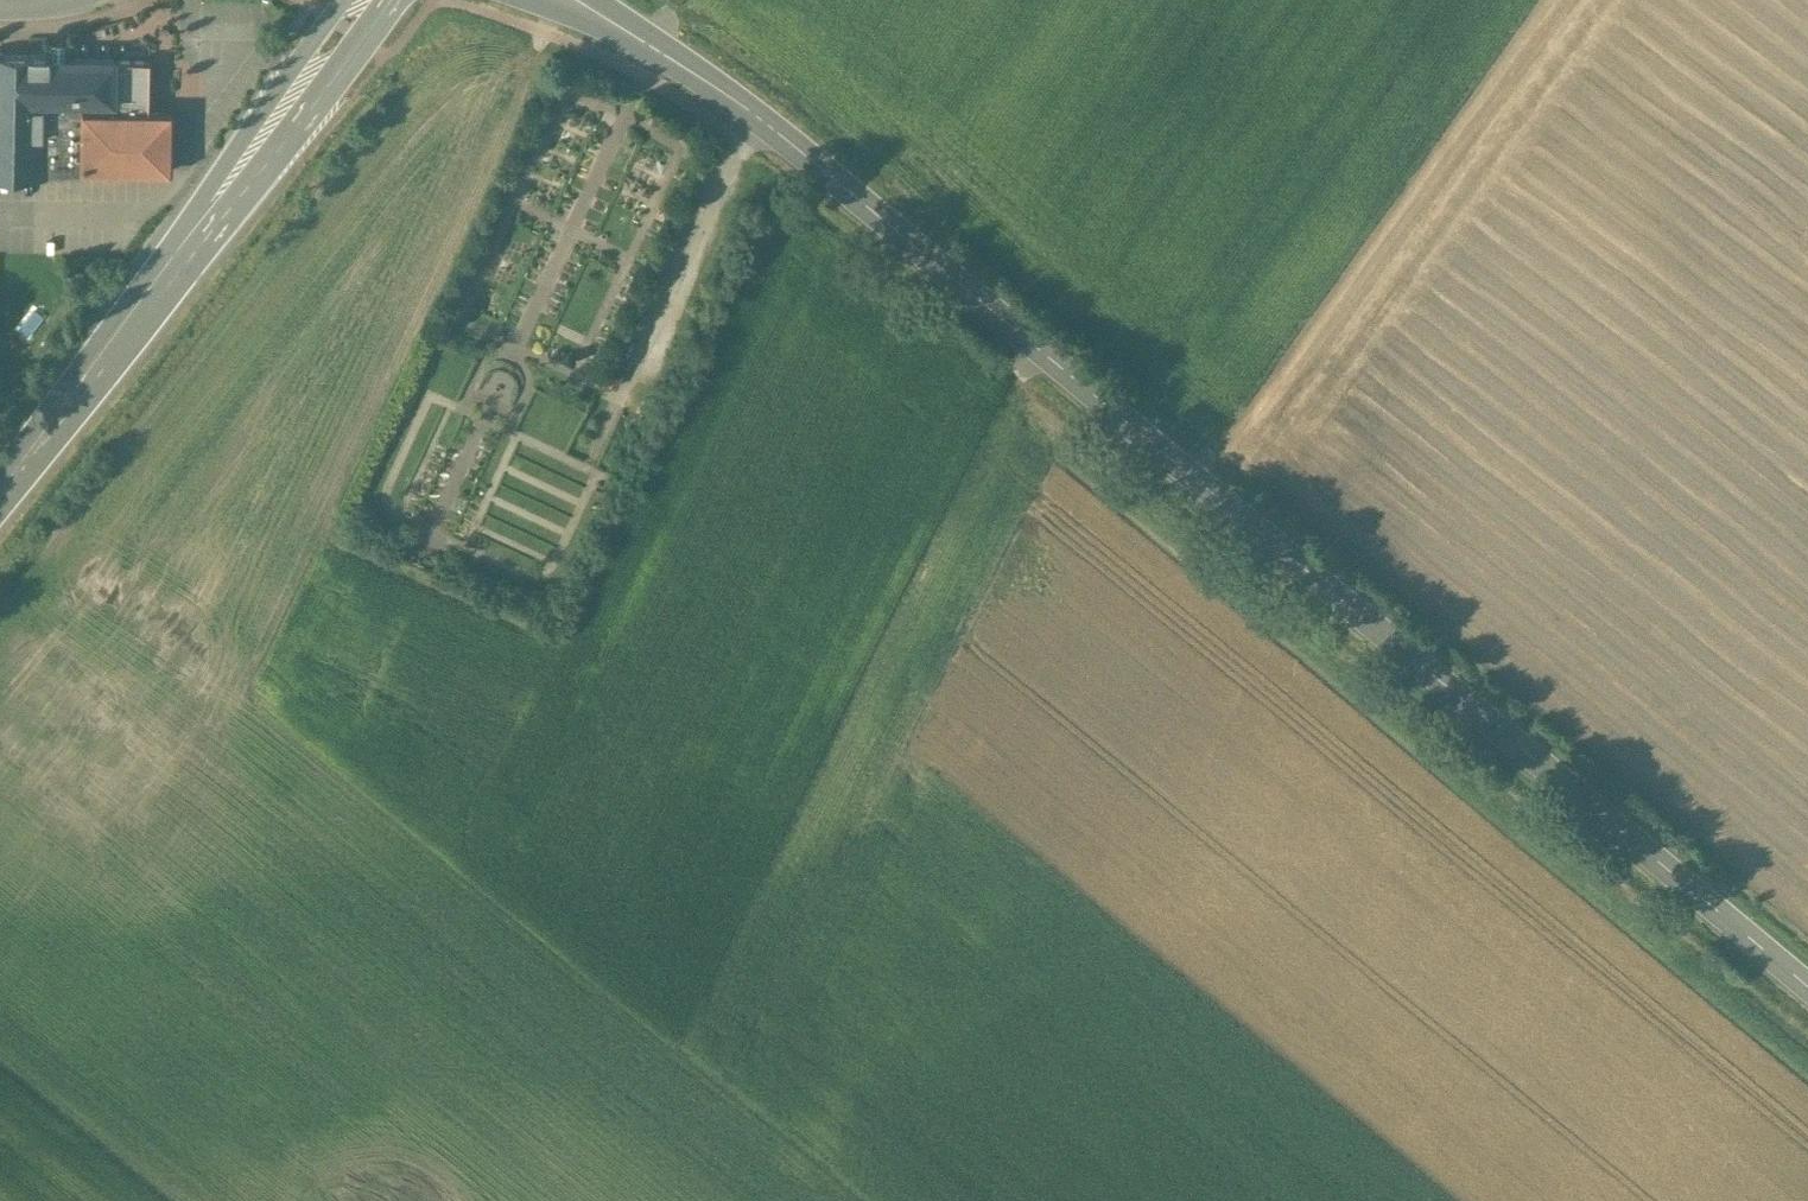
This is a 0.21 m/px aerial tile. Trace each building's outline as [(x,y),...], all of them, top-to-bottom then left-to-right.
[(30,53),(3,53),(3,52),(0,52),(0,169),(45,169),(45,175),(47,176),(47,175),(84,175),(85,169),(170,170),(171,112),(149,111),(114,111),(115,60),(115,58),(69,57),(70,47),(49,47),(49,53),(30,53)] [(150,60),(115,60),(114,111),(149,111),(150,60)]
